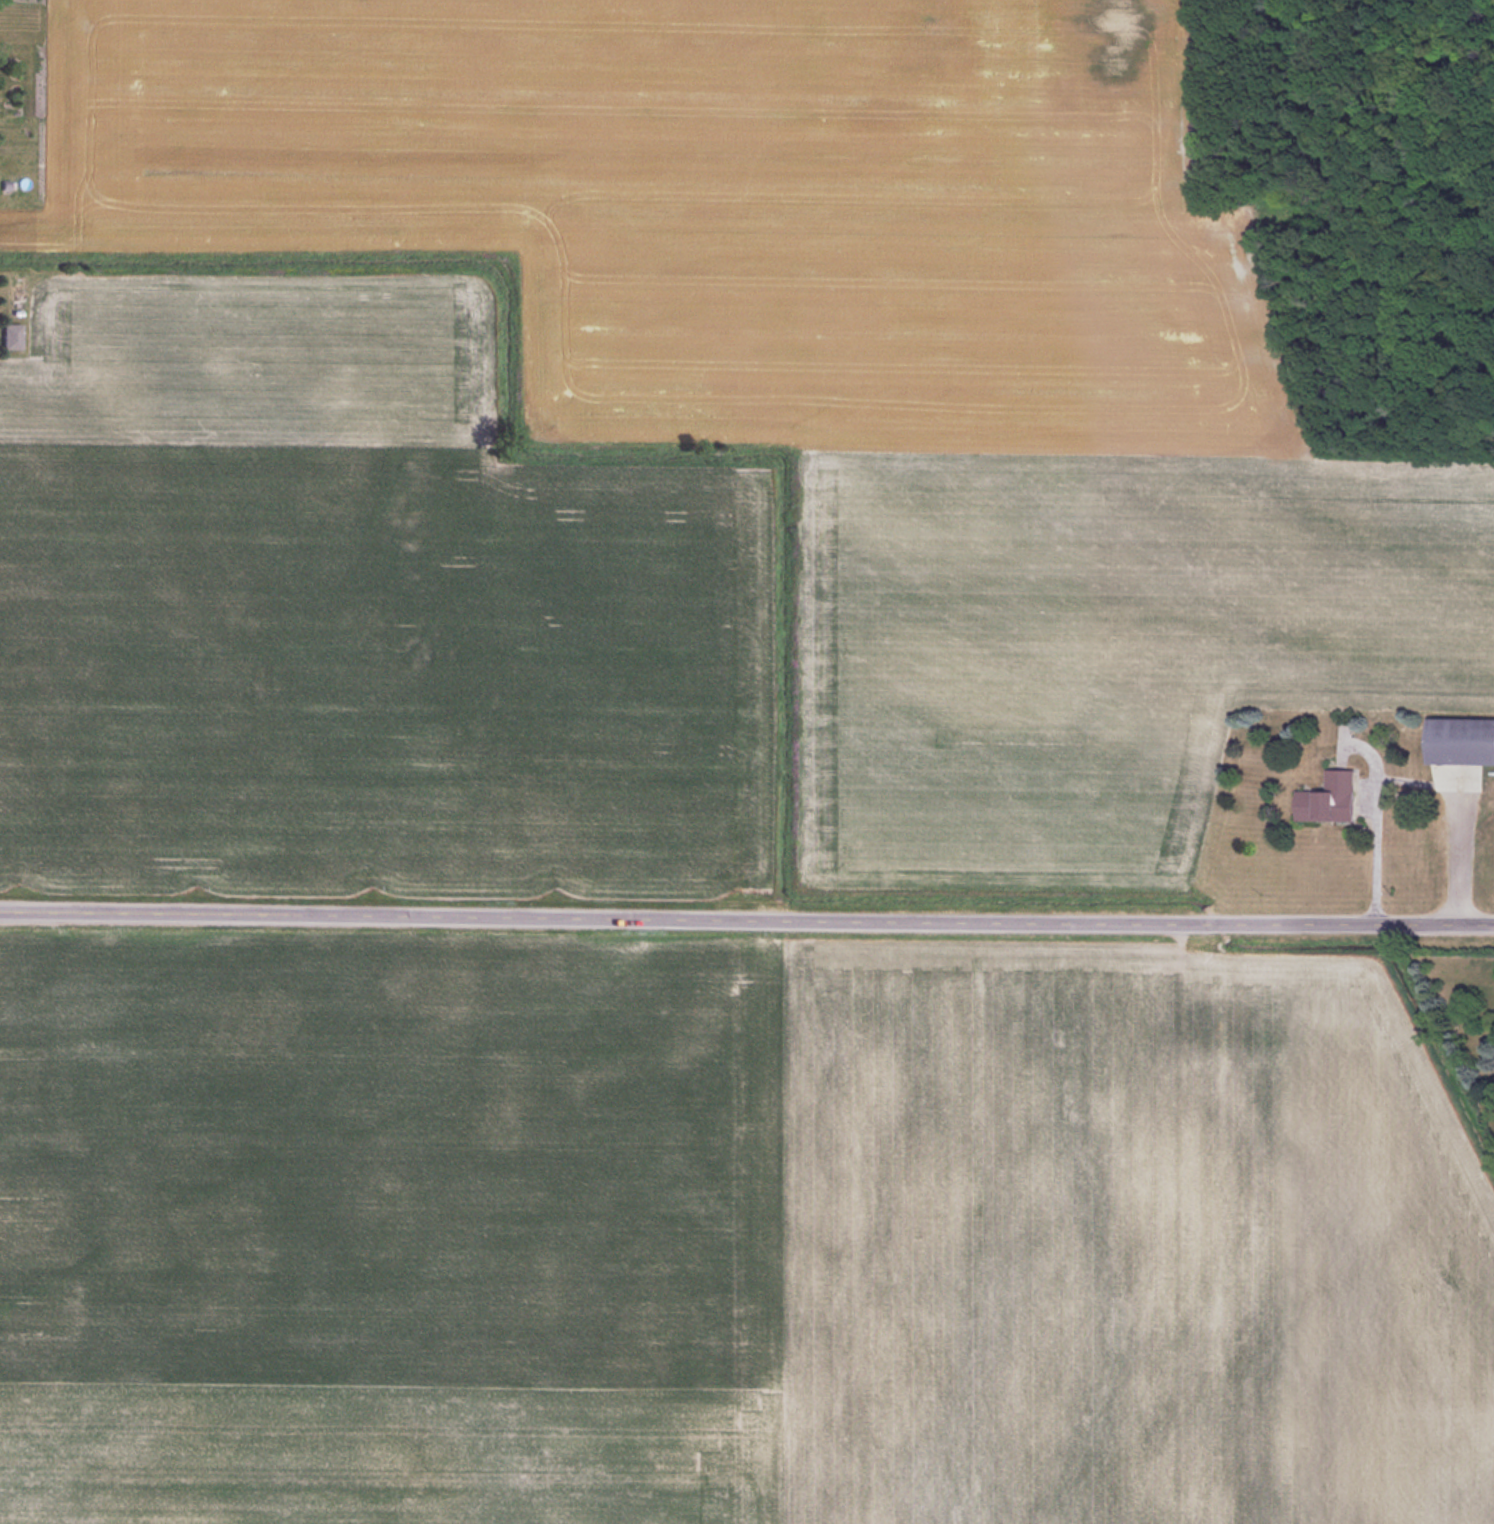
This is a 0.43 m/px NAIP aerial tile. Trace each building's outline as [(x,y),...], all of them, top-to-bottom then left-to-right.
[(21,324),(4,324),(4,349),(21,349),(21,324)] [(1432,763),(1493,764),(1493,719),(1432,719),(1432,763)] [(1300,820),(1359,820),(1358,769),(1328,769),(1328,790),(1300,790),(1300,820)]
